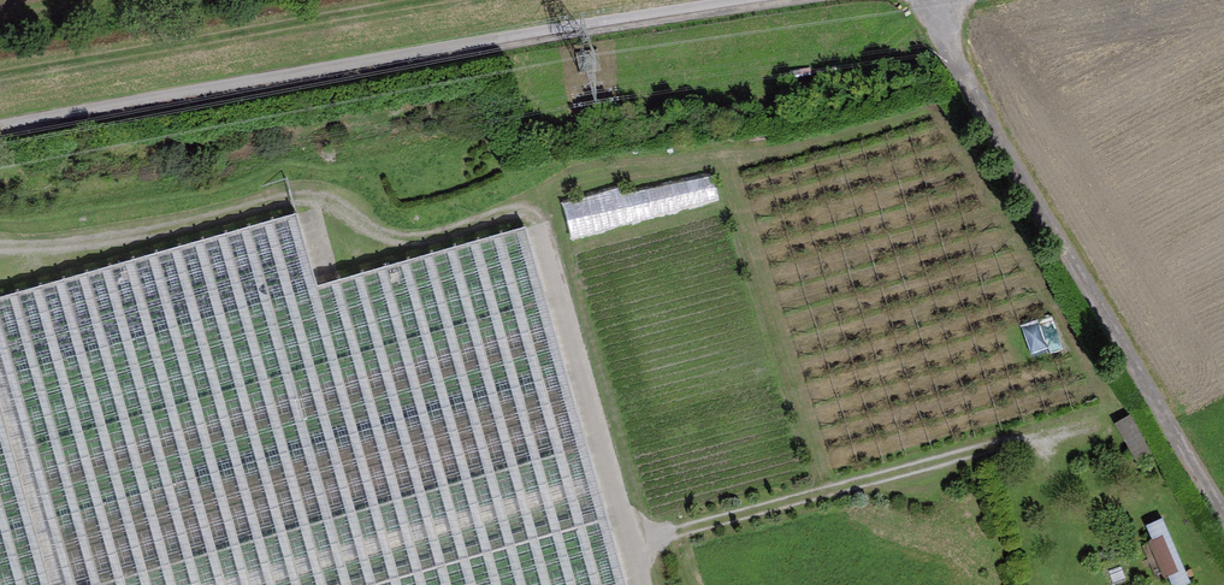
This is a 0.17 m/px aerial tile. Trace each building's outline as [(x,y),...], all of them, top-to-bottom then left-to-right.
[(534,227),(322,286),(303,218),(4,301),(0,286),(0,584),(635,584),(534,227)]
